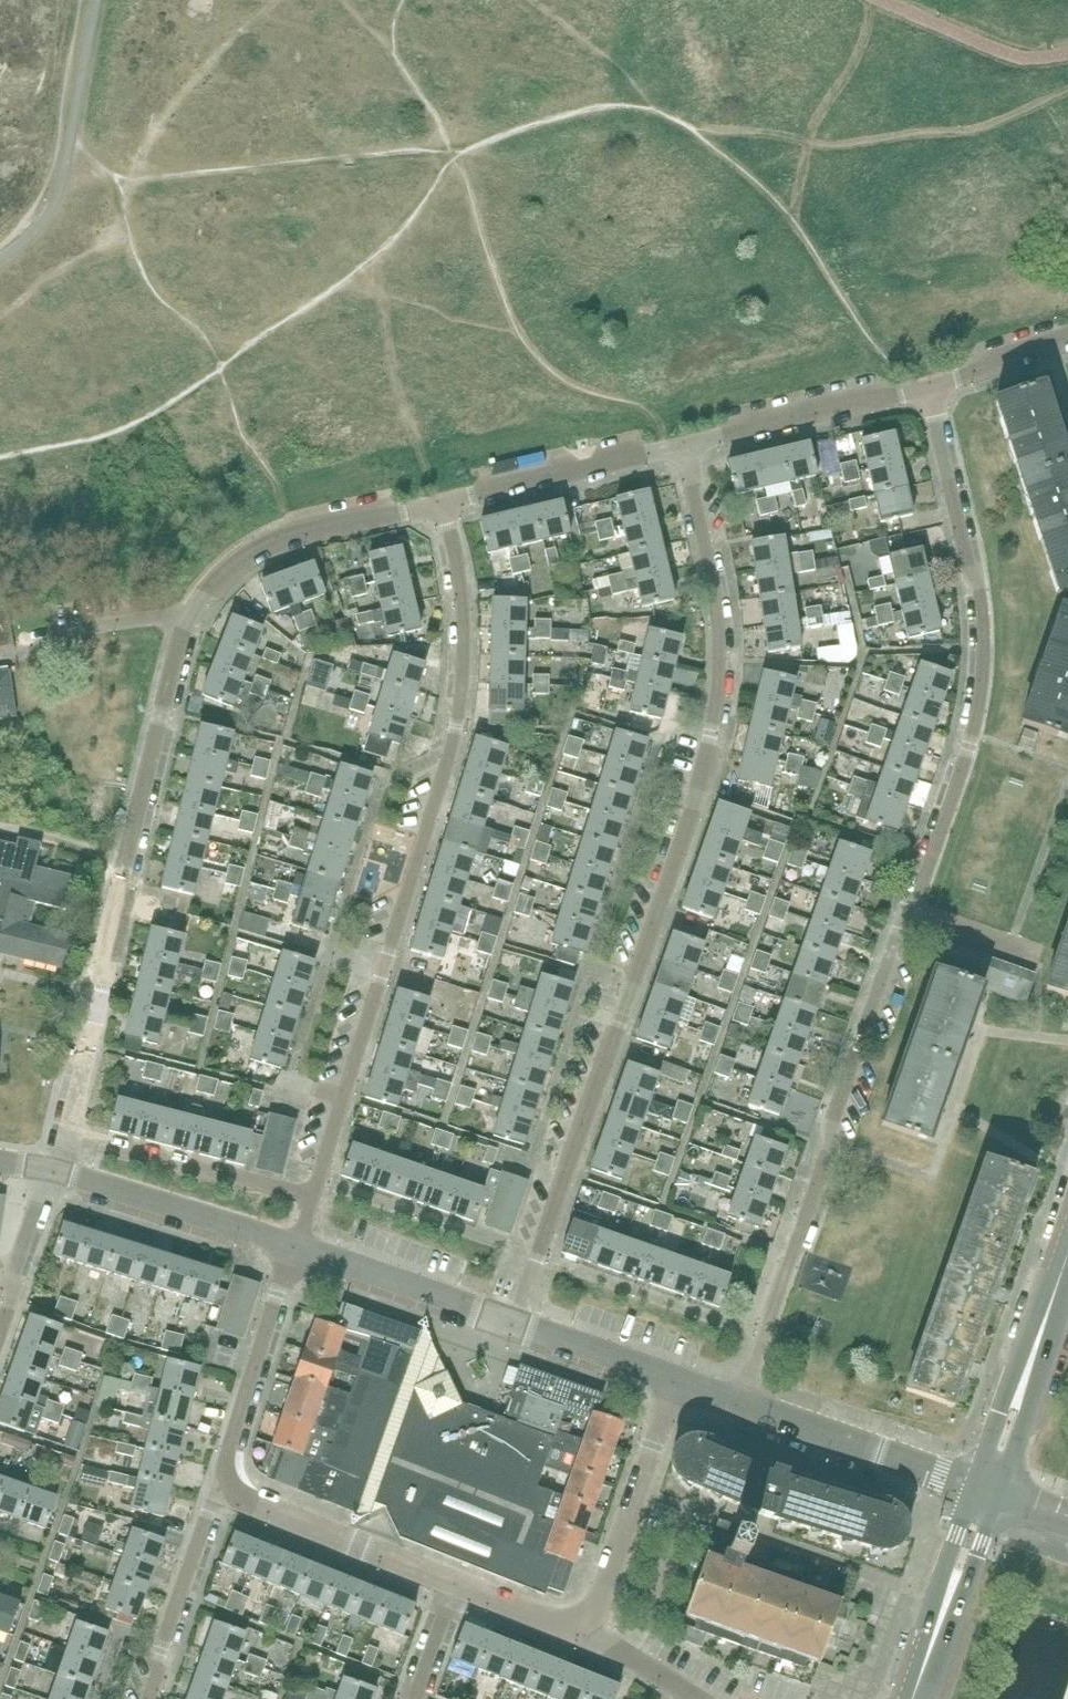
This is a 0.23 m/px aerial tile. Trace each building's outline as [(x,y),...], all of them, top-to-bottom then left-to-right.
[(1054,421),(1043,387),(995,403),(1020,481),(1067,466),(1067,463),(1054,421)] [(899,462),(893,434),(861,441),(868,469),(899,462)] [(789,483),(817,477),(809,444),(782,451),(789,483)] [(762,490),(789,483),(782,451),(755,457),(762,490)] [(735,495),(762,490),(755,457),(727,464),(735,495)] [(824,478),(832,476),(830,469),(840,466),(839,461),(821,465),(824,478)] [(874,496),(906,489),(899,462),(868,469),(874,496)] [(842,475),(858,472),(856,463),(840,466),(830,469),(832,476),(832,478),(842,476),(842,475)] [(1020,481),(1045,557),(1067,550),(1067,466),(1020,481)] [(858,472),(842,475),(842,476),(844,485),(860,481),(858,472)] [(880,523),(912,515),(906,489),(874,496),(880,523)] [(796,509),(806,507),(802,491),(792,493),(796,509)] [(654,519),(648,492),(616,499),(623,527),(654,519)] [(764,500),(768,515),(778,513),(774,498),(764,500)] [(850,512),(866,508),(864,498),(848,502),(850,512)] [(759,517),(768,515),(764,500),(756,502),(759,517)] [(542,542),(569,535),(562,503),(535,510),(542,542)] [(515,548),(542,542),(535,510),(508,516),(515,548)] [(517,558),(515,548),(508,516),(480,522),(488,554),(506,550),(512,576),(501,578),(504,589),(533,582),(527,556),(517,558)] [(629,554),(661,546),(654,519),(623,527),(629,554)] [(597,533),(612,529),(610,520),(595,524),(597,533)] [(814,534),(837,531),(836,520),(813,523),(814,534)] [(597,533),(584,536),(597,533),(599,542),(614,539),(612,529),(597,533)] [(755,571),(787,566),(783,538),(751,543),(755,571)] [(635,581),(667,573),(661,546),(629,554),(635,581)] [(407,576),(400,549),(400,548),(368,556),(375,584),(407,576)] [(545,552),(548,567),(558,565),(555,550),(545,552)] [(895,585),(927,577),(920,550),(888,558),(895,585)] [(1045,557),(1058,596),(1067,592),(1067,593),(1067,550),(1045,557)] [(797,565),(813,562),(811,553),(796,555),(797,565)] [(611,573),(622,570),(619,556),(608,559),(611,573)] [(813,562),(797,565),(799,574),(814,571),(813,562)] [(298,605),(324,595),(313,564),(287,574),(298,605)] [(759,598),(791,593),(787,566),(755,571),(759,598)] [(642,608),(674,600),(667,573),(635,581),(625,583),(610,587),(612,596),(637,590),(642,608)] [(272,614),(298,605),(287,574),(261,584),(272,614)] [(610,587),(625,583),(623,575),(608,578),(610,587)] [(381,610),(413,603),(407,576),(375,584),(381,610)] [(349,590),(365,586),(363,577),(347,581),(349,590)] [(901,612),(933,604),(927,577),(895,585),(901,612)] [(584,593),(610,587),(608,578),(594,580),(582,581),(584,593)] [(869,591),(885,587),(883,579),(867,582),(869,591)] [(365,586),(349,590),(351,599),(367,595),(365,586)] [(795,621),(791,593),(759,598),(764,626),(795,621)] [(524,630),(525,601),(492,600),(491,629),(524,630)] [(413,603),(381,610),(356,616),(359,626),(374,623),(374,624),(384,622),(388,637),(420,630),(413,603)] [(908,639),(940,631),(933,604),(901,612),(908,639)] [(876,618),(891,614),(889,605),(874,609),(876,618)] [(593,622),(618,620),(617,608),(591,610),(593,622)] [(821,608),(804,610),(806,619),(822,617),(821,608)] [(1067,655),(1067,611),(1061,609),(1048,647),(1067,655)] [(302,615),(307,630),(316,627),(311,612),(302,615)] [(891,614),(876,618),(878,627),(893,623),(891,614)] [(299,633),(307,630),(302,615),(293,618),(299,633)] [(253,656),(263,630),(232,617),(222,644),(253,656)] [(768,653),(800,649),(797,630),(823,626),(822,617),(806,619),(795,621),(764,626),(768,653)] [(342,648),(357,647),(347,618),(333,622),(342,648)] [(534,630),(550,630),(551,622),(534,621),(534,630)] [(534,630),(524,630),(491,629),(490,656),(523,657),(523,640),(535,640),(535,639),(550,640),(550,641),(568,642),(569,631),(550,630),(534,630)] [(674,666),(681,638),(649,631),(642,658),(674,666)] [(617,652),(632,656),(635,646),(619,642),(617,652)] [(243,681),(253,656),(222,644),(212,669),(243,681)] [(601,667),(605,650),(594,647),(590,664),(601,667)] [(1048,647),(1021,724),(1067,741),(1067,655),(1048,647)] [(277,665),(281,656),(267,650),(263,660),(277,665)] [(352,681),(358,664),(322,652),(316,669),(352,681)] [(416,692),(424,665),(393,655),(385,683),(416,692)] [(522,685),(523,657),(490,656),(490,684),(522,685)] [(668,693),(674,666),(642,658),(636,685),(668,693)] [(942,701),(951,675),(920,664),(911,691),(942,701)] [(360,675),(375,680),(378,670),(363,665),(360,675)] [(232,708),(243,681),(212,669),(202,696),(232,708)] [(610,679),(626,683),(628,674),(612,670),(610,679)] [(13,706),(8,673),(0,674),(0,720),(15,718),(13,706)] [(788,708),(795,680),(763,673),(757,700),(788,708)] [(886,682),(901,687),(904,678),(890,673),(886,682)] [(253,685),(267,691),(271,682),(256,676),(253,685)] [(532,685),(548,686),(549,677),(532,676),(532,685)] [(624,692),(626,683),(610,679),(608,688),(624,692)] [(898,696),(901,687),(886,682),(883,691),(898,696)] [(408,718),(416,692),(385,683),(377,709),(408,718)] [(521,713),(522,685),(490,684),(489,712),(521,713)] [(264,699),(267,691),(253,685),(249,694),(264,699)] [(548,696),(548,686),(532,685),(532,695),(548,696)] [(661,719),(668,693),(636,685),(629,712),(661,719)] [(942,701),(911,691),(908,699),(898,696),(892,714),(933,728),(942,701)] [(352,701),(367,706),(370,697),(355,692),(352,701)] [(782,735),(788,708),(757,700),(750,727),(782,735)] [(364,715),(367,706),(352,701),(349,710),(364,715)] [(799,710),(814,714),(817,705),(801,701),(799,710)] [(400,745),(408,718),(377,709),(369,736),(400,745)] [(812,724),(814,714),(799,710),(796,720),(812,724)] [(933,728),(892,714),(891,713),(885,730),(886,730),(883,740),(893,743),(924,754),(933,728)] [(850,715),(844,732),(864,739),(870,722),(850,715)] [(868,734),(883,740),(886,730),(885,730),(871,725),(868,734)] [(226,761),(233,734),(201,726),(194,754),(226,761)] [(775,762),(782,735),(750,727),(744,754),(775,762)] [(1032,751),(1037,735),(1024,730),(1018,746),(1032,751)] [(639,768),(647,741),(616,732),(608,759),(639,768)] [(880,748),(883,740),(868,734),(865,743),(880,748)] [(499,775),(507,748),(476,738),(468,766),(499,775)] [(565,746),(580,750),(583,742),(568,738),(565,746)] [(915,780),(924,754),(893,743),(884,769),(915,780)] [(577,760),(580,750),(565,746),(562,755),(577,760)] [(219,788),(226,761),(194,754),(188,780),(219,788)] [(769,789),(775,762),(744,754),(737,781),(769,789)] [(786,764),(801,768),(804,759),(788,755),(786,764)] [(253,768),(268,771),(270,762),(255,759),(253,768)] [(631,795),(639,768),(608,759),(599,785),(631,795)] [(336,781),(279,764),(276,775),(308,785),(308,786),(323,790),(332,793),(363,803),(372,776),(341,766),(336,781)] [(799,777),(801,768),(786,764),(783,773),(799,777)] [(490,802),(499,775),(468,766),(459,792),(490,802)] [(265,781),(268,771),(253,768),(251,777),(265,781)] [(815,791),(822,773),(801,768),(799,777),(797,787),(815,791)] [(905,806),(915,780),(884,769),(878,786),(875,795),(905,806)] [(527,784),(542,789),(545,780),(530,775),(527,784)] [(865,792),(868,783),(853,778),(850,787),(865,792)] [(213,815),(219,788),(188,780),(181,807),(213,815)] [(875,795),(878,786),(868,783),(865,792),(875,795)] [(540,798),(542,789),(527,784),(524,793),(540,798)] [(847,795),(850,787),(841,784),(838,792),(847,795)] [(623,821),(631,795),(599,785),(591,812),(623,821)] [(307,786),(304,795),(320,800),(323,790),(308,786),(307,786)] [(862,800),(865,792),(850,787),(847,795),(862,800)] [(549,799),(564,803),(567,794),(551,790),(549,799)] [(482,828),(490,802),(459,792),(451,818),(482,828)] [(875,795),(865,792),(862,800),(855,818),(866,822),(875,795)] [(355,830),(363,803),(332,793),(324,820),(355,830)] [(896,832),(905,806),(875,795),(866,822),(896,832)] [(561,812),(564,803),(549,799),(546,808),(561,812)] [(740,841),(749,814),(719,803),(709,830),(740,841)] [(206,842),(213,815),(181,807),(175,834),(206,842)] [(615,848),(623,821),(591,812),(583,838),(615,848)] [(240,822),(255,825),(257,816),(242,813),(240,822)] [(474,854),(482,828),(451,818),(443,845),(474,854)] [(347,856),(355,830),(324,820),(316,847),(347,856)] [(252,834),(255,825),(240,822),(237,831),(252,834)] [(548,856),(550,847),(547,846),(553,829),(541,825),(532,852),(548,856)] [(511,837),(526,841),(529,833),(514,828),(511,837)] [(291,839),(306,844),(309,834),(294,830),(291,839)] [(730,867),(740,841),(709,830),(700,857),(730,867)] [(60,968),(68,938),(29,929),(35,904),(65,911),(74,877),(36,868),(41,844),(0,834),(0,954),(60,968)] [(200,869),(206,842),(175,834),(168,861),(200,869)] [(523,851),(526,841),(511,837),(508,846),(523,851)] [(607,874),(615,848),(583,838),(575,865),(607,874)] [(304,852),(306,844),(291,839),(288,848),(304,852)] [(765,850),(780,855),(783,846),(768,841),(765,850)] [(861,881),(870,854),(839,843),(830,870),(861,881)] [(466,881),(474,854),(443,845),(435,871),(466,881)] [(339,883),(347,856),(316,847),(308,873),(339,883)] [(790,856),(804,861),(807,853),(792,848),(790,856)] [(777,864),(780,855),(765,850),(762,859),(777,864)] [(545,866),(548,856),(532,852),(530,861),(545,866)] [(801,870),(804,861),(790,856),(786,865),(801,870)] [(721,893),(730,867),(700,857),(691,883),(721,893)] [(193,896),(200,869),(168,861),(162,888),(193,896)] [(599,901),(607,874),(575,865),(567,891),(599,901)] [(227,876),(241,879),(244,870),(229,866),(227,876)] [(852,907),(861,881),(830,870),(821,896),(852,907)] [(458,907),(466,881),(435,871),(427,898),(458,907)] [(331,909),(339,883),(308,873),(300,899),(331,909)] [(255,875),(253,894),(271,895),(273,877),(255,875)] [(239,888),(241,879),(227,876),(224,884),(239,888)] [(495,890),(510,895),(513,886),(497,881),(495,890)] [(274,892),(290,896),(293,887),(277,883),(274,892)] [(712,919),(721,893),(691,883),(682,909),(712,919)] [(507,904),(510,895),(495,890),(492,899),(507,904)] [(590,927),(599,901),(567,891),(559,918),(590,927)] [(287,905),(290,896),(274,892),(272,900),(287,905)] [(747,902),(762,907),(765,899),(750,893),(747,902)] [(516,905),(531,909),(534,900),(519,896),(516,905)] [(842,933),(852,907),(821,896),(812,922),(842,933)] [(450,934),(458,907),(427,898),(419,924),(450,934)] [(323,935),(331,909),(300,899),(292,926),(323,935)] [(771,908),(786,913),(789,905),(774,900),(771,908)] [(758,916),(762,907),(747,902),(744,911),(758,916)] [(528,918),(531,909),(516,905),(513,914),(528,918)] [(783,923),(786,913),(771,908),(768,917),(783,923)] [(265,938),(270,922),(243,914),(238,930),(265,938)] [(187,915),(185,925),(186,925),(192,927),(195,917),(187,915)] [(582,954),(590,927),(559,918),(551,944),(560,947),(578,953),(582,954)] [(833,959),(842,933),(812,922),(803,948),(833,959)] [(441,960),(450,934),(419,924),(411,951),(441,960)] [(1045,990),(1067,998),(1067,925),(1045,990)] [(176,964),(183,937),(152,929),(145,957),(176,964)] [(478,943),(494,947),(496,939),(481,934),(478,943)] [(694,971),(703,944),(673,934),(664,961),(694,971)] [(491,957),(494,947),(478,943),(476,952),(491,957)] [(948,977),(958,949),(944,944),(934,972),(948,977)] [(574,966),(578,953),(560,947),(556,961),(574,966)] [(824,985),(833,959),(803,948),(793,974),(824,985)] [(961,981),(971,954),(958,949),(948,977),(961,981)] [(753,960),(768,965),(771,957),(756,952),(753,960)] [(306,990),(314,963),(283,954),(275,981),(306,990)] [(973,986),(983,958),(971,954),(961,981),(973,986)] [(170,991),(176,964),(145,957),(138,984),(170,991)] [(986,990),(996,962),(983,958),(973,986),(982,989),(986,990)] [(229,967),(244,971),(247,962),(231,959),(229,967)] [(765,975),(768,965),(753,960),(750,970),(765,975)] [(685,998),(694,971),(664,961),(655,987),(685,998)] [(203,970),(218,974),(221,966),(205,962),(203,970)] [(999,995),(1008,967),(996,962),(986,990),(999,995)] [(242,980),(244,971),(229,967),(227,977),(242,980)] [(1011,999),(1021,971),(1008,967),(999,995),(1011,999)] [(577,973),(572,972),(557,968),(553,980),(573,986),(577,973)] [(216,984),(218,974),(203,970),(201,980),(216,984)] [(1024,1003),(1034,976),(1021,971),(1011,999),(1024,1003)] [(720,981),(734,986),(737,977),(723,972),(720,981)] [(961,981),(948,977),(934,972),(908,1049),(956,1066),(982,989),(973,986),(961,981)] [(815,1011),(824,985),(793,974),(784,1001),(815,1011)] [(573,986),(553,980),(541,977),(533,1003),(565,1012),(573,986)] [(298,1017),(306,990),(275,981),(267,1007),(298,1017)] [(490,991),(505,995),(508,986),(493,981),(490,991)] [(731,994),(734,986),(720,981),(717,989),(731,994)] [(163,1018),(170,991),(138,984),(132,1011),(163,1018)] [(676,1024),(685,998),(655,987),(646,1013),(676,1024)] [(420,1028),(429,1000),(398,991),(390,1018),(420,1028)] [(502,1004),(505,995),(490,991),(487,999),(502,1004)] [(806,1038),(815,1011),(784,1001),(775,1027),(806,1038)] [(557,1039),(565,1012),(533,1003),(525,1030),(557,1039)] [(735,1013),(750,1018),(753,1010),(738,1004),(735,1013)] [(289,1043),(298,1017),(267,1007),(258,1033),(289,1043)] [(157,1045),(163,1018),(132,1011),(125,1037),(157,1045)] [(216,1021),(231,1025),(234,1016),(218,1012),(216,1021)] [(666,1050),(676,1024),(646,1013),(636,1039),(666,1050)] [(747,1027),(750,1018),(735,1013),(732,1022),(747,1027)] [(190,1024),(205,1028),(208,1019),(192,1016),(190,1024)] [(412,1054),(420,1028),(390,1018),(381,1045),(412,1054)] [(229,1034),(231,1025),(216,1021),(214,1031),(229,1034)] [(203,1038),(205,1028),(190,1024),(188,1034),(203,1038)] [(702,1033),(716,1038),(719,1029),(705,1024),(702,1033)] [(731,1025),(726,1039),(734,1042),(739,1028),(731,1025)] [(797,1064),(806,1038),(775,1027),(766,1053),(797,1064)] [(449,1037),(464,1041),(467,1033),(452,1028),(449,1037)] [(549,1065),(557,1039),(525,1030),(517,1056),(549,1065)] [(281,1069),(289,1043),(258,1033),(250,1060),(281,1069)] [(713,1046),(716,1038),(702,1033),(699,1041),(713,1046)] [(473,1044),(489,1048),(491,1039),(476,1035),(473,1044)] [(461,1050),(464,1041),(449,1037),(446,1046),(461,1050)] [(486,1057),(489,1048),(473,1044),(471,1053),(486,1057)] [(417,1085),(420,1074),(407,1070),(412,1054),(381,1045),(373,1071),(417,1085)] [(929,1142),(956,1066),(908,1049),(881,1126),(929,1142)] [(788,1090),(797,1064),(766,1053),(757,1079),(788,1090)] [(540,1092),(549,1065),(517,1056),(509,1083),(540,1092)] [(732,1070),(735,1061),(720,1056),(717,1065),(732,1070)] [(684,1080),(687,1071),(662,1062),(659,1071),(684,1080)] [(151,1081),(155,1065),(146,1063),(142,1079),(151,1081)] [(649,1102),(658,1075),(628,1064),(618,1091),(649,1102)] [(155,1065),(151,1081),(160,1083),(164,1068),(155,1065)] [(729,1079),(732,1070),(717,1065),(714,1074),(729,1079)] [(414,1094),(417,1085),(373,1071),(365,1098),(396,1108),(401,1090),(414,1094)] [(121,1101),(129,1074),(121,1072),(113,1099),(117,1100),(109,1131),(136,1138),(144,1107),(121,1101)] [(205,1095),(209,1079),(200,1077),(196,1092),(205,1095)] [(209,1079),(205,1095),(214,1097),(218,1082),(209,1079)] [(779,1116),(788,1090),(757,1079),(748,1105),(779,1116)] [(433,1090),(448,1094),(451,1085),(435,1081),(433,1090)] [(532,1118),(540,1092),(509,1083),(501,1109),(532,1118)] [(457,1096),(472,1101),(475,1092),(460,1087),(457,1096)] [(445,1103),(448,1094),(433,1090),(430,1099),(445,1103)] [(259,1109),(263,1093),(252,1091),(249,1106),(259,1109)] [(640,1128),(649,1102),(618,1091),(609,1117),(640,1128)] [(469,1110),(472,1101),(457,1096),(454,1105),(469,1110)] [(674,1111),(689,1116),(692,1107),(677,1102),(674,1111)] [(190,1152),(198,1121),(202,1108),(192,1105),(189,1119),(171,1114),(163,1145),(190,1152)] [(163,1145),(171,1114),(144,1107),(136,1138),(163,1145)] [(524,1145),(532,1118),(501,1109),(493,1136),(524,1145)] [(686,1125),(689,1116),(674,1111),(671,1119),(686,1125)] [(282,1169),(287,1150),(294,1122),(271,1116),(258,1113),(252,1135),(248,1150),(261,1153),(259,1163),(282,1169)] [(387,1131),(392,1116),(382,1113),(378,1125),(377,1128),(387,1131)] [(392,1116),(387,1131),(395,1134),(400,1119),(392,1116)] [(630,1154),(640,1128),(609,1117),(600,1143),(630,1154)] [(217,1159),(225,1128),(198,1121),(190,1152),(217,1159)] [(248,1150),(252,1135),(225,1128),(217,1159),(244,1166),(248,1150)] [(439,1149),(444,1134),(436,1131),(430,1146),(439,1149)] [(444,1134),(439,1149),(448,1151),(453,1136),(444,1134)] [(777,1175),(786,1149),(755,1139),(746,1165),(777,1175)] [(736,1161),(739,1151),(713,1142),(710,1152),(736,1161)] [(621,1181),(630,1154),(600,1143),(591,1169),(621,1181)] [(368,1186),(378,1155),(352,1146),(341,1176),(368,1186)] [(492,1166),(497,1151),(487,1148),(482,1163),(492,1166)] [(394,1195),(404,1164),(378,1155),(368,1186),(394,1195)] [(656,1163),(671,1169),(674,1159),(659,1155),(656,1163)] [(1007,1255),(1033,1178),(985,1162),(958,1238),(1007,1255)] [(668,1177),(671,1169),(656,1163),(652,1172),(668,1177)] [(420,1204),(431,1173),(404,1164),(394,1195),(420,1204)] [(777,1175),(746,1165),(737,1191),(768,1201),(777,1175)] [(510,1228),(526,1182),(491,1170),(483,1192),(482,1195),(478,1206),(491,1210),(487,1220),(510,1228)] [(446,1213),(457,1183),(431,1173),(420,1204),(446,1213)] [(712,1182),(727,1187),(730,1178),(715,1173),(712,1182)] [(724,1196),(727,1187),(712,1182),(709,1191),(724,1196)] [(482,1195),(483,1192),(457,1183),(446,1213),(473,1222),(478,1206),(482,1195)] [(768,1201),(737,1191),(727,1217),(758,1228),(768,1201)] [(606,1212),(611,1196),(602,1193),(597,1208),(606,1212)] [(611,1196),(606,1212),(616,1215),(621,1200),(611,1196)] [(588,1262),(599,1232),(602,1221),(576,1212),(562,1253),(588,1262)] [(658,1230),(663,1215),(655,1212),(650,1227),(658,1230)] [(663,1215),(658,1230),(668,1233),(673,1218),(663,1215)] [(80,1265),(90,1233),(63,1225),(53,1256),(80,1265)] [(710,1248),(715,1233),(707,1230),(702,1245),(710,1248)] [(614,1272),(625,1241),(599,1232),(588,1262),(614,1272)] [(107,1273),(116,1241),(90,1233),(80,1265),(107,1273)] [(715,1233),(710,1248),(720,1251),(725,1236),(715,1233)] [(640,1281),(651,1250),(655,1237),(646,1234),(641,1247),(625,1241),(614,1272),(640,1281)] [(980,1331),(1007,1255),(958,1238),(932,1315),(980,1331)] [(133,1281),(143,1249),(116,1241),(107,1273),(133,1281)] [(159,1289),(169,1257),(143,1249),(133,1281),(159,1289)] [(667,1290),(677,1259),(651,1250),(640,1281),(667,1290)] [(186,1297),(196,1266),(169,1257),(159,1289),(186,1297)] [(693,1299),(703,1268),(677,1259),(667,1290),(693,1299)] [(213,1305),(217,1291),(222,1274),(196,1266),(186,1297),(211,1305),(213,1305)] [(719,1308),(730,1278),(703,1268),(693,1299),(719,1308)] [(242,1338),(256,1292),(233,1285),(230,1295),(217,1291),(213,1305),(211,1305),(204,1326),(242,1338)] [(63,1319),(69,1301),(60,1298),(54,1315),(63,1319)] [(69,1301),(63,1319),(71,1322),(78,1304),(69,1301)] [(402,1384),(410,1361),(419,1334),(343,1307),(336,1329),(335,1329),(344,1333),(369,1342),(362,1361),(360,1370),(402,1384)] [(953,1408),(980,1331),(932,1315),(905,1391),(953,1408)] [(21,1343),(52,1354),(61,1328),(31,1317),(21,1343)] [(115,1337),(121,1320),(112,1317),(106,1334),(115,1337)] [(121,1320),(115,1337),(123,1340),(130,1323),(121,1320)] [(360,1370),(362,1361),(342,1354),(339,1349),(344,1333),(335,1329),(336,1329),(315,1322),(305,1351),(360,1370)] [(168,1352),(173,1334),(165,1333),(161,1350),(168,1352)] [(173,1334),(168,1352),(180,1355),(184,1337),(173,1334)] [(43,1380),(52,1354),(21,1343),(12,1369),(43,1380)] [(65,1348),(62,1358),(79,1364),(82,1355),(65,1348)] [(357,1378),(360,1370),(305,1351),(295,1380),(310,1385),(307,1393),(322,1398),(326,1386),(330,1372),(336,1371),(357,1378)] [(76,1373),(79,1364),(62,1358),(59,1366),(76,1373)] [(199,1369),(183,1365),(168,1361),(160,1391),(192,1399),(199,1369)] [(461,1405),(446,1373),(421,1365),(410,1361),(402,1384),(360,1370),(357,1378),(351,1395),(337,1436),(331,1433),(328,1442),(334,1444),(332,1448),(326,1446),(322,1458),(328,1461),(327,1465),(326,1465),(343,1472),(331,1502),(356,1512),(362,1499),(375,1504),(386,1509),(387,1510),(386,1511),(400,1538),(544,1596),(547,1588),(563,1594),(574,1563),(584,1536),(548,1523),(527,1516),(535,1494),(537,1488),(544,1467),(546,1460),(554,1439),(516,1426),(503,1421),(504,1420),(461,1405)] [(61,1416),(65,1406),(48,1400),(54,1384),(43,1380),(12,1369),(3,1396),(61,1416)] [(600,1397),(521,1369),(513,1392),(564,1410),(585,1418),(588,1411),(595,1414),(600,1397)] [(134,1376),(133,1384),(151,1389),(153,1380),(134,1376)] [(133,1384),(103,1377),(96,1407),(112,1410),(117,1390),(148,1397),(147,1401),(157,1403),(153,1421),(185,1429),(192,1399),(160,1391),(151,1389),(133,1384)] [(337,1436),(351,1395),(326,1386),(322,1398),(307,1393),(293,1388),(283,1417),(331,1433),(337,1436)] [(556,1432),(564,1410),(513,1392),(513,1393),(504,1420),(503,1421),(516,1426),(554,1439),(556,1432)] [(61,1416),(3,1396),(0,1404),(0,1424),(24,1433),(30,1416),(40,1420),(41,1418),(59,1424),(61,1416)] [(585,1418),(591,1420),(583,1442),(612,1452),(622,1424),(594,1414),(595,1414),(588,1411),(585,1418)] [(143,1418),(142,1418),(125,1414),(122,1424),(141,1429),(143,1418)] [(331,1433),(283,1417),(272,1446),(285,1450),(302,1456),(302,1455),(308,1438),(313,1437),(328,1442),(331,1433)] [(178,1458),(185,1429),(153,1421),(146,1450),(178,1458)] [(77,1448),(82,1435),(69,1431),(65,1443),(77,1448)] [(603,1480),(612,1452),(583,1442),(556,1432),(554,1439),(546,1460),(603,1480)] [(16,1449),(19,1440),(5,1435),(1,1444),(16,1449)] [(704,1440),(698,1439),(693,1438),(688,1439),(683,1441),(679,1444),(675,1448),(674,1450),(673,1452),(672,1454),(672,1456),(671,1458),(671,1460),(671,1464),(671,1468),(673,1472),(675,1476),(677,1479),(681,1482),(682,1482),(684,1479),(693,1487),(711,1495),(714,1492),(722,1499),(740,1507),(743,1504),(751,1512),(759,1515),(778,1521),(789,1520),(789,1524),(803,1529),(809,1530),(820,1530),(820,1534),(839,1539),(850,1539),(850,1543),(870,1549),(881,1548),(881,1552),(886,1552),(891,1551),(895,1550),(899,1547),(903,1543),(906,1539),(908,1532),(908,1526),(906,1519),(902,1513),(897,1508),(891,1506),(890,1507),(892,1507),(890,1512),(880,1509),(882,1503),(875,1501),(873,1500),(871,1506),(850,1500),(852,1494),(842,1491),(841,1497),(820,1491),(822,1485),(812,1482),(810,1488),(785,1480),(787,1474),(775,1470),(773,1476),(767,1474),(769,1468),(760,1464),(757,1470),(748,1466),(751,1460),(741,1456),(739,1462),(719,1454),(721,1448),(713,1444),(712,1444),(710,1450),(700,1446),(702,1441),(704,1441),(704,1440)] [(19,1440),(16,1449),(28,1453),(31,1444),(19,1440)] [(133,1458),(135,1448),(118,1444),(115,1454),(133,1458)] [(48,1464),(53,1451),(43,1448),(38,1461),(48,1464)] [(170,1490),(178,1458),(146,1450),(138,1483),(170,1490)] [(302,1456),(285,1450),(281,1461),(275,1480),(331,1502),(343,1472),(326,1465),(327,1465),(302,1455),(302,1456)] [(71,1469),(74,1460),(62,1455),(59,1465),(71,1469)] [(275,1480),(281,1461),(272,1458),(266,1476),(275,1480)] [(593,1508),(603,1480),(546,1460),(544,1467),(571,1476),(564,1497),(593,1508)] [(126,1487),(128,1480),(110,1476),(108,1483),(126,1487)] [(30,1489),(4,1480),(0,1491),(0,1513),(19,1520),(30,1489)] [(163,1518),(170,1490),(138,1483),(131,1510),(163,1518)] [(593,1508),(564,1497),(537,1488),(535,1494),(527,1516),(548,1523),(584,1536),(593,1508)] [(45,1529),(57,1499),(30,1489),(19,1520),(45,1529)] [(59,1532),(68,1536),(74,1519),(64,1516),(59,1532)] [(752,1542),(734,1535),(715,1529),(707,1551),(724,1557),(722,1562),(708,1557),(708,1556),(706,1555),(684,1617),(688,1618),(688,1617),(695,1620),(695,1630),(682,1625),(676,1640),(701,1649),(707,1635),(777,1659),(803,1669),(810,1660),(818,1663),(818,1664),(819,1664),(841,1603),(840,1602),(839,1603),(831,1600),(831,1589),(746,1560),(752,1542)] [(154,1568),(164,1541),(133,1530),(124,1557),(154,1568)] [(260,1545),(247,1539),(234,1534),(222,1564),(248,1575),(260,1545)] [(49,1559),(59,1562),(65,1546),(55,1542),(49,1559)] [(286,1555),(269,1548),(260,1545),(248,1575),(274,1585),(286,1555)] [(313,1566),(294,1558),(286,1555),(274,1585),(301,1596),(313,1566)] [(145,1594),(154,1568),(124,1557),(115,1583),(145,1594)] [(323,1615),(326,1606),(338,1576),(313,1566),(301,1596),(297,1605),(323,1615)] [(47,1596),(53,1579),(43,1576),(37,1593),(47,1596)] [(363,1586),(346,1579),(338,1576),(326,1606),(351,1616),(363,1586)] [(136,1620),(145,1594),(115,1583),(106,1610),(136,1620)] [(377,1626),(389,1596),(363,1586),(351,1616),(346,1630),(356,1633),(357,1631),(358,1632),(363,1620),(377,1626)] [(232,1592),(228,1602),(225,1609),(233,1612),(240,1595),(232,1592)] [(225,1609),(228,1602),(208,1594),(205,1600),(225,1609)] [(233,1612),(242,1616),(249,1599),(240,1595),(233,1612)] [(403,1636),(415,1606),(389,1596),(377,1626),(403,1636)] [(19,1604),(0,1598),(0,1632),(8,1635),(11,1627),(17,1629),(22,1613),(17,1611),(19,1604)] [(38,1623),(44,1605),(34,1602),(28,1620),(38,1623)] [(268,1627),(276,1610),(266,1606),(259,1623),(268,1627)] [(293,1616),(286,1633),(294,1637),(301,1620),(293,1616)] [(108,1634),(105,1633),(77,1623),(68,1650),(99,1661),(108,1634)] [(236,1660),(245,1634),(215,1623),(205,1650),(236,1660)] [(318,1626),(311,1643),(321,1647),(327,1630),(318,1626)] [(477,1669),(490,1636),(464,1626),(451,1658),(477,1669)] [(343,1636),(337,1654),(346,1657),(353,1640),(343,1636)] [(503,1679),(516,1647),(490,1636),(477,1669),(503,1679)] [(14,1660),(17,1661),(24,1664),(30,1646),(20,1643),(14,1660)] [(371,1668),(378,1650),(369,1647),(362,1664),(371,1668)] [(528,1690),(542,1657),(516,1647),(503,1679),(528,1690)] [(90,1687),(99,1661),(68,1650),(59,1676),(90,1687)] [(227,1686),(236,1660),(205,1650),(196,1676),(227,1686)] [(246,1664),(264,1670),(267,1662),(249,1655),(246,1664)] [(567,1667),(542,1657),(528,1690),(552,1698),(554,1698),(567,1667)] [(260,1679),(264,1670),(246,1664),(243,1673),(260,1679)] [(379,1677),(348,1667),(339,1693),(326,1689),(326,1691),(310,1686),(307,1696),(316,1698),(371,1698),(379,1677)] [(593,1677),(567,1667),(554,1698),(584,1698),(593,1677)] [(5,1686),(15,1690),(21,1673),(11,1669),(5,1686)] [(90,1687),(59,1676),(50,1698),(85,1698),(90,1687)] [(227,1686),(196,1676),(188,1698),(222,1698),(227,1686)] [(619,1688),(593,1677),(584,1698),(615,1698),(619,1688)] [(467,1694),(458,1691),(455,1698),(465,1698),(467,1694)]
